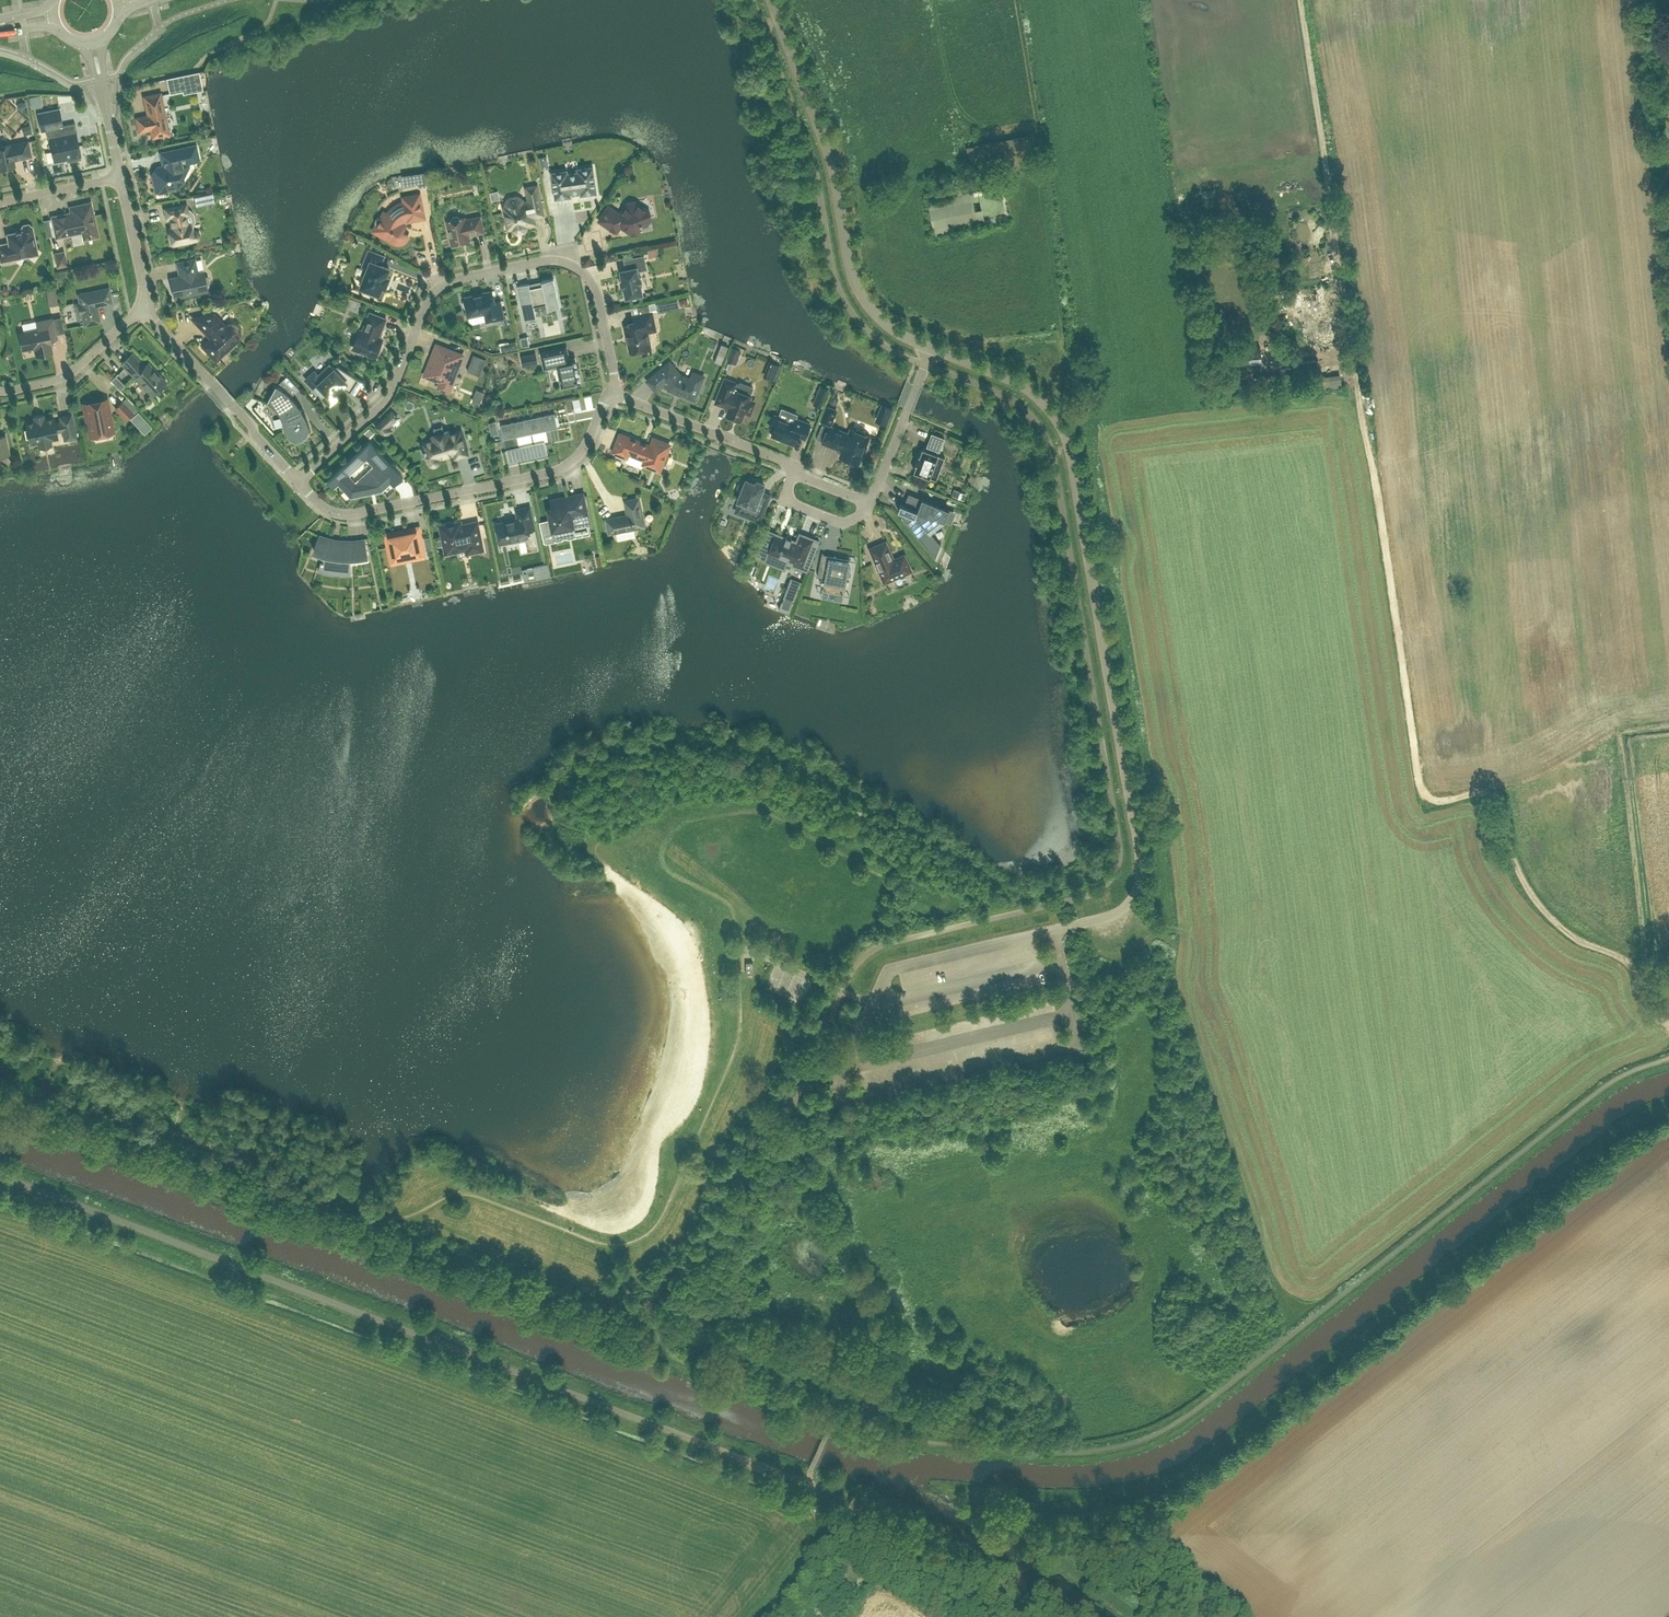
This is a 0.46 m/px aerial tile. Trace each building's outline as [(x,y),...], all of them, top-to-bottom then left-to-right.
[(166,78),(168,88),(200,82),(199,72),(166,78)] [(168,131),(160,93),(147,96),(149,108),(147,111),(148,115),(146,117),(145,116),(141,117),(141,118),(139,117),(136,121),(139,131),(150,129),(152,134),(155,136),(166,134),(168,131)] [(41,104),(39,95),(30,97),(31,106),(41,104)] [(59,109),(59,108),(37,112),(41,130),(46,129),(48,139),(51,138),(54,150),(51,150),(53,161),(66,159),(67,161),(81,158),(80,156),(81,156),(80,155),(75,133),(77,133),(75,123),(59,126),(56,109),(59,109)] [(27,140),(10,144),(10,143),(2,145),(0,144),(0,169),(6,168),(7,169),(12,168),(13,166),(14,166),(13,159),(17,158),(17,159),(31,156),(27,140)] [(199,160),(196,145),(165,152),(167,165),(157,167),(152,174),(156,190),(158,191),(176,188),(179,183),(177,173),(180,172),(183,168),(182,166),(188,165),(187,162),(199,160)] [(597,192),(593,166),(577,168),(577,172),(568,173),(567,169),(551,172),(555,198),(571,196),(570,192),(580,191),(581,194),(597,192)] [(424,171),(414,173),(417,187),(426,185),(424,171)] [(542,214),(538,191),(528,194),(529,201),(522,202),(522,199),(517,196),(509,198),(506,202),(508,210),(504,211),(507,223),(511,222),(513,230),(517,232),(524,231),(527,227),(526,223),(530,222),(530,223),(534,222),(533,216),(542,214)] [(416,195),(414,194),(408,195),(406,197),(405,198),(406,204),(400,206),(394,210),(389,216),(384,213),(382,217),(381,217),(380,217),(379,217),(378,217),(377,218),(376,219),(376,220),(376,221),(376,222),(376,223),(377,224),(377,225),(375,229),(376,230),(377,233),(382,236),(384,235),(393,241),(394,240),(395,241),(397,241),(399,241),(401,241),(402,240),(404,239),(405,238),(405,239),(406,238),(407,237),(407,236),(407,235),(408,235),(408,234),(403,231),(406,225),(400,222),(403,220),(405,217),(408,216),(409,219),(423,216),(419,195),(416,195)] [(639,203),(635,200),(628,202),(620,213),(608,205),(598,220),(614,231),(617,230),(621,226),(623,227),(625,227),(625,228),(626,229),(633,233),(636,233),(642,223),(644,224),(646,224),(650,218),(649,214),(647,215),(640,210),(639,203)] [(188,213),(186,203),(164,208),(166,217),(170,217),(172,227),(168,228),(172,244),(195,239),(196,239),(197,238),(198,237),(199,236),(199,235),(199,234),(199,233),(198,233),(198,232),(197,231),(196,230),(195,230),(194,230),(191,230),(190,223),(187,224),(184,213),(188,213)] [(73,233),(82,231),(83,238),(97,235),(91,208),(52,216),(52,213),(51,213),(56,237),(73,233)] [(459,216),(457,215),(453,216),(452,218),(452,219),(446,220),(451,244),(464,241),(463,237),(469,236),(468,235),(484,231),(481,216),(465,219),(465,216),(459,217),(459,216)] [(27,224),(24,225),(22,226),(21,228),(21,231),(7,234),(9,242),(0,244),(0,259),(0,261),(37,253),(32,228),(31,226),(29,225),(27,224)] [(1314,246),(1284,251),(1289,279),(1319,274),(1314,246)] [(658,255),(656,248),(647,250),(648,257),(658,255)] [(67,265),(64,250),(53,253),(56,267),(67,265)] [(383,256),(369,250),(363,265),(368,267),(361,286),(365,288),(364,291),(373,294),(375,291),(379,293),(382,285),(385,286),(389,277),(386,275),(389,267),(380,264),(383,256)] [(647,268),(644,255),(624,259),(626,268),(620,270),(622,279),(620,280),(622,287),(624,287),(626,297),(642,293),(640,283),(642,283),(640,276),(639,276),(638,270),(647,268)] [(197,272),(194,259),(177,262),(180,276),(170,278),(174,296),(207,289),(206,284),(208,283),(209,282),(208,277),(206,276),(204,276),(203,271),(197,272)] [(560,305),(554,277),(542,280),(543,284),(530,287),(529,283),(517,285),(524,320),(536,317),(534,306),(547,303),(548,308),(560,305)] [(59,304),(56,287),(46,289),(49,306),(59,304)] [(111,303),(108,288),(78,294),(80,303),(76,304),(78,314),(82,313),(84,324),(99,321),(96,306),(111,303)] [(492,302),(490,290),(480,293),(464,297),(465,300),(464,301),(465,305),(466,306),(467,312),(475,310),(476,313),(478,314),(485,312),(486,321),(504,317),(500,300),(492,302)] [(1291,301),(1292,314),(1329,312),(1328,292),(1306,293),(1306,301),(1291,301)] [(656,330),(652,311),(633,315),(634,323),(624,325),(626,335),(627,336),(628,340),(628,341),(630,352),(647,349),(647,348),(651,348),(647,331),(656,330)] [(386,318),(370,312),(362,331),(360,330),(353,347),(355,347),(356,350),(360,351),(362,350),(376,356),(377,353),(379,352),(381,348),(380,345),(382,339),(378,338),(386,318)] [(224,326),(213,313),(192,318),(210,336),(211,336),(211,340),(209,340),(203,346),(215,359),(238,338),(241,333),(240,327),(236,323),(231,322),(226,324),(224,326)] [(56,337),(52,318),(37,322),(38,329),(20,333),(23,348),(34,346),(36,354),(51,351),(48,339),(56,337)] [(561,322),(546,325),(548,334),(563,331),(561,322)] [(652,340),(659,339),(658,331),(651,332),(652,340)] [(529,345),(527,337),(519,339),(521,347),(529,345)] [(463,354),(437,344),(425,374),(441,381),(438,387),(449,391),(463,354)] [(569,358),(566,346),(541,352),(544,368),(557,365),(562,386),(580,382),(575,357),(569,358)] [(739,350),(732,347),(726,361),(734,364),(739,350)] [(144,366),(132,353),(121,363),(134,376),(151,395),(156,391),(158,392),(163,388),(162,385),(166,381),(148,362),(144,366)] [(536,353),(521,356),(522,365),(538,362),(536,353)] [(486,359),(474,354),(467,370),(479,375),(486,359)] [(680,374),(669,361),(655,373),(669,389),(694,399),(697,392),(696,390),(698,384),(699,384),(701,383),(702,379),(700,375),(696,373),(693,375),(691,379),(680,374)] [(315,370),(305,379),(330,405),(339,397),(339,398),(340,397),(335,392),(342,386),(356,395),(364,382),(338,364),(335,367),(330,362),(329,362),(330,363),(319,374),(315,370)] [(777,378),(781,365),(773,363),(769,375),(777,378)] [(124,385),(116,376),(111,381),(119,390),(124,385)] [(721,387),(715,402),(729,407),(726,414),(741,420),(745,410),(747,410),(749,410),(751,409),(752,407),(752,405),(752,403),(750,401),(749,400),(751,395),(754,386),(740,381),(739,383),(725,377),(721,387)] [(275,384),(273,382),(273,383),(275,384),(276,385),(270,396),(280,404),(285,411),(281,414),(277,408),(274,404),(272,403),(271,402),(269,400),(267,399),(264,398),(264,399),(267,400),(268,401),(271,403),(274,405),(275,407),(277,408),(278,410),(280,412),(281,414),(282,417),(283,419),(284,422),(284,424),(284,427),(285,429),(285,431),(285,433),(285,430),(286,430),(286,431),(286,432),(286,433),(287,435),(288,436),(290,438),(291,439),(292,440),(293,440),(294,441),(295,441),(297,441),(298,441),(300,441),(303,440),(304,439),(305,438),(306,437),(307,436),(307,435),(308,434),(308,433),(309,432),(309,431),(309,430),(309,429),(310,429),(310,432),(311,432),(310,430),(310,428),(309,426),(309,424),(308,422),(307,420),(305,415),(303,411),(302,409),(300,406),(297,402),(293,397),(290,395),(289,393),(287,392),(285,390),(283,389),(279,386),(275,384)] [(406,403),(410,412),(418,408),(413,399),(406,403)] [(105,401),(86,405),(91,432),(110,428),(105,401)] [(133,413),(122,401),(114,408),(125,421),(133,413)] [(838,409),(826,405),(819,421),(831,426),(838,409)] [(893,410),(881,405),(874,421),(886,426),(893,410)] [(392,411),(376,426),(385,435),(391,429),(388,426),(398,417),(392,411)] [(557,426),(554,412),(501,424),(509,462),(548,453),(545,443),(553,442),(550,428),(557,426)] [(44,419),(43,414),(34,416),(35,421),(25,423),(29,442),(38,440),(39,447),(51,444),(49,438),(57,436),(56,430),(63,429),(65,438),(75,436),(70,414),(60,417),(61,421),(55,423),(53,417),(44,419)] [(794,422),(774,414),(769,426),(774,428),(771,434),(795,444),(798,435),(805,438),(810,423),(796,418),(794,422)] [(145,418),(137,425),(145,433),(153,426),(145,418)] [(498,432),(495,421),(489,423),(491,434),(498,432)] [(849,433),(828,425),(822,442),(842,450),(840,456),(858,463),(862,453),(863,454),(867,445),(865,445),(869,436),(864,434),(865,432),(864,430),(858,427),(856,428),(855,430),(851,428),(849,433)] [(423,453),(425,452),(427,460),(429,462),(430,464),(433,465),(435,464),(437,463),(439,461),(439,459),(439,457),(440,457),(454,452),(456,457),(467,453),(460,430),(449,433),(448,430),(432,435),(433,438),(422,442),(424,450),(422,451),(423,453)] [(651,445),(620,433),(613,451),(627,457),(629,453),(645,459),(643,463),(659,469),(663,461),(665,462),(666,461),(669,455),(668,453),(666,452),(670,444),(654,437),(651,445)] [(944,438),(932,433),(927,445),(929,446),(927,450),(922,448),(920,455),(919,455),(916,463),(917,464),(914,471),(936,479),(942,464),(935,461),(938,454),(936,453),(938,449),(939,450),(944,438)] [(9,453),(5,435),(0,436),(0,455),(9,453)] [(403,477),(370,441),(327,480),(334,488),(339,483),(347,492),(354,495),(382,489),(390,482),(393,486),(403,477)] [(752,479),(749,479),(747,479),(746,479),(745,482),(742,482),(740,483),(738,485),(738,487),(739,490),(741,491),(738,500),(747,504),(743,514),(760,520),(768,499),(759,496),(763,486),(763,485),(764,483),(757,480),(756,482),(754,482),(753,480),(752,479)] [(550,518),(539,521),(544,542),(545,541),(545,542),(554,540),(552,529),(553,529),(573,525),(588,522),(586,513),(587,513),(583,492),(551,499),(552,507),(548,508),(550,518)] [(949,509),(909,492),(904,504),(900,503),(898,509),(905,512),(903,518),(935,558),(940,544),(931,532),(944,521),(949,509)] [(644,525),(639,497),(625,500),(628,514),(606,519),(609,532),(644,525)] [(507,521),(495,523),(499,539),(500,543),(517,539),(520,553),(539,549),(530,506),(516,509),(518,518),(512,519),(511,520),(507,521)] [(483,549),(477,521),(461,524),(456,521),(444,524),(441,528),(445,550),(449,552),(457,550),(460,547),(466,545),(468,554),(467,552),(483,549)] [(424,555),(418,527),(386,534),(392,562),(424,555)] [(765,537),(758,557),(766,560),(769,553),(776,555),(773,563),(784,567),(786,561),(808,570),(820,541),(800,534),(797,543),(791,540),(792,538),(791,538),(791,539),(786,537),(787,536),(786,536),(785,538),(776,534),(773,540),(765,537)] [(323,536),(320,535),(314,550),(319,552),(324,554),(319,570),(324,571),(328,572),(333,572),(337,573),(342,573),(346,574),(351,574),(350,557),(356,557),(357,562),(362,562),(368,561),(366,555),(368,555),(365,538),(359,539),(354,540),(351,540),(349,540),(346,540),(343,540),(338,539),(335,539),(330,538),(328,537),(325,536),(323,536)] [(893,560),(885,542),(871,548),(885,581),(910,570),(904,555),(893,560)] [(856,560),(822,553),(817,576),(825,577),(822,589),(817,588),(817,589),(849,595),(849,594),(844,593),(848,573),(849,573),(850,572),(851,571),(851,570),(851,569),(851,568),(850,568),(849,567),(850,561),(835,558),(836,557),(856,561),(856,560)] [(547,564),(536,567),(538,579),(550,577),(547,564)] [(785,592),(778,608),(789,612),(801,582),(791,577),(785,592)]
